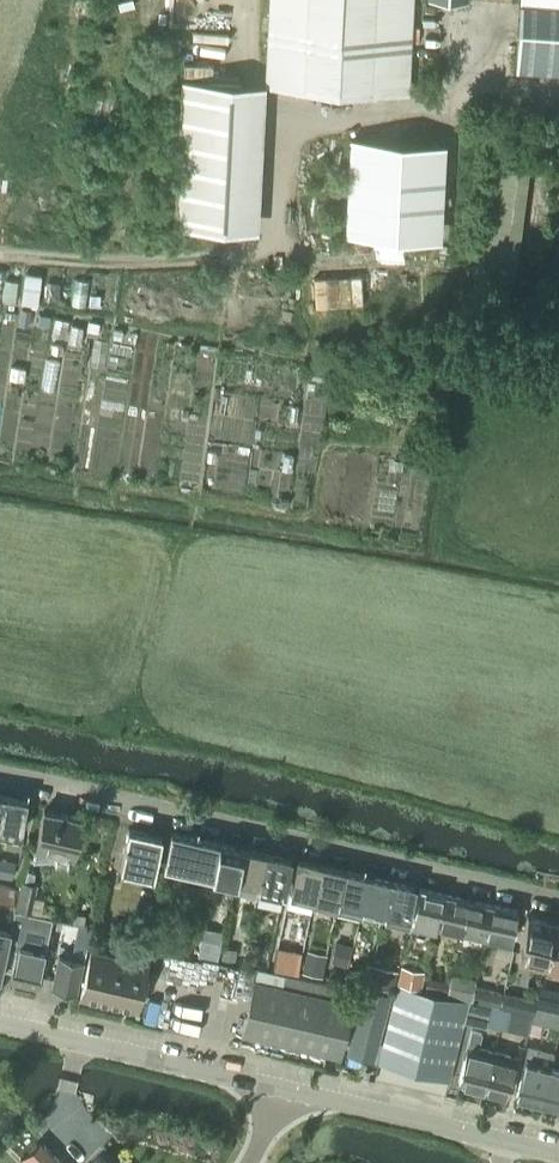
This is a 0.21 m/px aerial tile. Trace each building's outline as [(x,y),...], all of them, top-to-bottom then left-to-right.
[(270,84),(404,91),(408,0),(274,0),(270,84)] [(515,66),(558,69),(558,0),(519,0),(515,66)] [(241,83),(184,80),(177,226),(234,229),(241,83)] [(351,139),(347,234),(418,237),(439,238),(443,143),(422,142),(351,139)] [(517,268),(532,151),(493,146),(477,263),(517,268)] [(24,273),(20,302),(36,304),(40,275),(24,273)] [(4,279),(2,300),(15,302),(17,280),(4,279)] [(47,282),(46,297),(57,298),(59,283),(47,282)] [(20,308),(18,323),(28,324),(30,309),(20,308)] [(11,365),(9,376),(22,378),(23,367),(11,365)] [(0,803),(0,828),(21,831),(26,798),(2,794),(0,800),(0,803)] [(73,854),(78,830),(81,817),(43,808),(35,846),(73,854)] [(129,826),(120,866),(153,873),(162,834),(129,826)] [(172,831),(164,864),(188,870),(195,836),(172,831)] [(195,836),(188,870),(212,875),(219,842),(195,836)] [(219,842),(212,875),(235,880),(242,847),(219,842)] [(242,847),(235,880),(259,885),(266,852),(242,847)] [(259,885),(256,897),(280,902),(290,858),(266,852),(259,885)] [(12,876),(15,860),(0,858),(0,874),(12,876)] [(290,892),(314,897),(321,864),(297,859),(290,892)] [(321,864),(314,897),(337,903),(344,870),(321,864)] [(344,870),(337,903),(360,908),(367,875),(344,870)] [(367,875),(360,908),(383,913),(390,881),(367,875)] [(20,879),(14,909),(32,912),(37,883),(20,879)] [(390,881),(383,913),(407,918),(414,886),(390,881)] [(14,901),(16,885),(0,883),(0,899),(14,901)] [(436,925),(444,893),(419,887),(412,919),(436,925)] [(444,893),(436,925),(461,930),(468,898),(444,893)] [(468,898),(461,930),(485,936),(492,904),(468,898)] [(492,904),(485,936),(510,941),(517,909),(492,904)] [(6,946),(17,949),(10,978),(38,984),(45,952),(47,943),(52,916),(32,912),(14,909),(10,928),(6,946)] [(544,963),(554,921),(528,914),(518,956),(544,963)] [(110,921),(107,938),(139,946),(143,928),(110,921)] [(554,921),(544,963),(558,966),(558,922),(554,921)] [(10,928),(0,926),(0,973),(6,946),(10,928)] [(156,944),(172,947),(174,934),(159,931),(156,944)] [(337,940),(332,960),(347,964),(352,944),(337,940)] [(247,941),(243,959),(255,961),(259,943),(247,941)] [(223,945),(220,957),(234,960),(236,948),(223,945)] [(277,946),(274,966),(298,970),(301,950),(277,946)] [(91,947),(81,994),(136,1007),(147,960),(91,947)] [(307,951),(302,971),(321,975),(326,955),(307,951)] [(58,955),(52,987),(76,993),(83,960),(58,955)] [(349,964),(346,979),(369,984),(372,969),(349,964)] [(372,969),(369,984),(394,989),(397,970),(373,964),(372,969)] [(422,987),(425,969),(400,965),(397,982),(422,987)] [(340,1054),(347,1021),(355,989),(257,967),(254,980),(242,1031),(340,1054)] [(331,969),(328,980),(342,983),(344,972),(331,969)] [(451,975),(446,994),(469,998),(471,999),(474,985),(476,977),(452,971),(451,975)] [(427,976),(424,989),(444,994),(447,981),(427,976)] [(474,985),(471,998),(498,1004),(501,991),(474,985)] [(351,1042),(348,1054),(373,1060),(386,1008),(387,1007),(390,993),(362,987),(359,999),(353,1023),(348,1041),(351,1042)] [(503,991),(500,1006),(510,1008),(527,1012),(533,1013),(536,999),(503,991)] [(379,1062),(448,1079),(467,1007),(444,1002),(420,997),(396,992),(379,1062)] [(469,998),(464,1021),(487,1027),(488,1023),(506,1027),(510,1008),(500,1006),(471,999),(469,998)] [(535,1005),(532,1020),(558,1026),(558,1010),(535,1005)] [(510,1008),(506,1027),(523,1031),(527,1012),(510,1008)] [(468,1044),(458,1081),(483,1087),(492,1050),(478,1047),(481,1032),(472,1030),(468,1044)] [(542,1102),(551,1067),(551,1066),(554,1052),(529,1045),(517,1096),(542,1102)] [(492,1050),(483,1087),(508,1093),(517,1057),(492,1050)] [(542,1102),(558,1106),(558,1068),(551,1067),(542,1102)] [(20,1158),(25,1162),(63,1162),(39,1139),(20,1158)] [(100,1154),(91,1162),(108,1162),(100,1154)]
